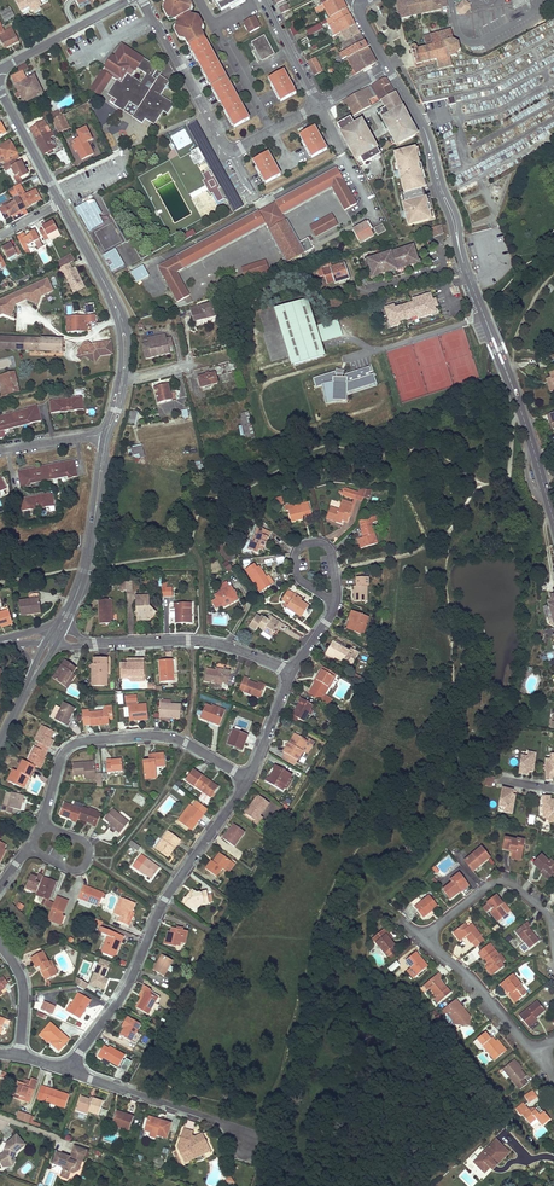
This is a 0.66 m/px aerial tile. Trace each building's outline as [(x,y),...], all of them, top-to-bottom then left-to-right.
[(15,0),(21,12),(29,8),(31,12),(33,11),(34,14),(41,10),(40,8),(42,7),(40,3),(45,0),(16,0),(15,0)] [(80,9),(97,0),(75,0),(80,9)] [(204,37),(204,36),(202,32),(199,27),(203,25),(199,17),(195,19),(193,15),(192,16),(190,11),(188,7),(192,5),(189,0),(163,0),(165,3),(167,8),(163,10),(168,18),(172,16),(174,20),(176,19),(178,18),(180,17),(182,21),(180,22),(176,24),(178,28),(175,30),(179,39),(183,36),(185,41),(188,45),(189,45),(234,127),(249,119),(204,37)] [(221,11),(229,6),(240,0),(215,0),(221,11)] [(246,1),(245,0),(240,0),(229,6),(231,9),(246,1)] [(342,0),(332,0),(322,5),(314,9),(317,14),(326,10),(330,18),(347,9),(342,0)] [(396,1),(400,18),(441,9),(441,11),(447,10),(445,0),(401,0),(396,1)] [(469,4),(466,2),(462,2),(457,8),(457,12),(461,14),(464,14),(469,8),(469,4)] [(282,13),(289,10),(286,5),(279,8),(282,13)] [(1,14),(5,21),(15,16),(11,9),(1,14)] [(338,34),(355,25),(347,9),(330,18),(327,20),(328,23),(332,30),(330,32),(332,37),(336,34),(338,34)] [(260,28),(254,17),(244,22),(250,33),(260,28)] [(309,35),(323,29),(320,22),(307,29),(309,35)] [(295,25),(289,27),(294,36),(299,34),(295,25)] [(360,35),(355,25),(338,34),(339,36),(340,38),(343,36),(346,41),(360,35)] [(0,27),(0,42),(1,41),(4,49),(19,42),(12,28),(4,32),(1,27),(0,27)] [(414,67),(415,68),(416,67),(416,65),(422,63),(422,65),(424,65),(423,63),(429,62),(429,63),(431,63),(430,61),(433,61),(436,60),(438,68),(437,70),(438,71),(440,69),(451,66),(453,67),(454,66),(452,65),(450,59),(451,58),(450,57),(455,55),(456,57),(457,56),(456,54),(459,51),(461,51),(461,49),(459,49),(458,44),(459,43),(458,42),(457,43),(453,41),(453,39),(451,31),(444,33),(443,31),(442,31),(442,33),(424,38),(426,47),(419,49),(419,47),(418,48),(418,49),(416,50),(416,48),(414,47),(413,47),(412,47),(411,49),(410,49),(412,58),(414,67)] [(350,49),(364,42),(360,35),(346,41),(343,43),(340,44),(342,47),(348,44),(350,49)] [(274,54),(264,36),(253,42),(261,57),(263,60),(274,54)] [(261,57),(253,42),(252,43),(262,61),(263,60),(261,57)] [(348,59),(368,49),(364,42),(350,49),(339,54),(342,60),(347,57),(348,59)] [(157,120),(163,111),(168,114),(174,104),(160,95),(169,82),(164,78),(161,83),(156,80),(152,77),(158,68),(123,45),(122,45),(114,57),(112,56),(105,67),(90,90),(100,96),(112,77),(117,80),(111,90),(115,93),(112,97),(109,102),(114,105),(113,105),(119,109),(122,104),(126,107),(132,97),(141,103),(135,112),(140,115),(137,120),(142,124),(145,119),(150,122),(153,117),(157,120)] [(356,74),(376,63),(368,49),(348,59),(356,74)] [(356,74),(348,59),(345,60),(354,76),(356,74)] [(28,69),(26,63),(17,68),(20,72),(22,71),(23,72),(28,69)] [(315,76),(323,72),(319,66),(311,70),(315,76)] [(26,80),(23,72),(22,71),(20,72),(17,74),(21,82),(26,80)] [(296,93),(284,71),(269,79),(281,102),(296,93)] [(43,94),(34,76),(26,80),(21,82),(17,74),(11,77),(18,92),(15,94),(18,99),(21,97),(24,104),(43,94)] [(395,93),(386,79),(383,79),(371,85),(377,96),(380,101),(382,100),(395,93)] [(371,85),(367,88),(373,98),(377,96),(371,85)] [(367,88),(345,100),(350,108),(354,116),(370,107),(367,101),(373,98),(367,88)] [(417,135),(395,93),(382,100),(385,108),(381,110),(382,113),(379,114),(396,146),(417,135)] [(460,100),(459,95),(454,96),(447,97),(449,105),(456,103),(455,101),(460,100)] [(135,112),(141,103),(132,97),(126,107),(124,111),(132,117),(135,112)] [(69,128),(63,114),(60,116),(56,117),(51,119),(56,129),(58,133),(69,128)] [(381,156),(362,121),(354,125),(351,118),(337,125),(341,132),(343,131),(345,135),(343,136),(349,148),(352,147),(354,150),(351,152),(356,160),(360,158),(364,165),(381,156)] [(47,134),(44,128),(47,126),(44,120),(36,125),(37,126),(31,129),(37,140),(47,134)] [(93,154),(87,142),(88,141),(86,136),(90,135),(86,127),(77,132),(79,137),(72,140),(74,144),(77,150),(82,160),(93,154)] [(327,149),(314,127),(299,135),(312,158),(327,149)] [(55,148),(50,138),(54,136),(54,137),(55,137),(56,138),(60,137),(58,133),(56,129),(50,132),(47,134),(37,140),(44,154),(48,152),(49,155),(53,153),(52,150),(55,148)] [(6,165),(15,160),(19,158),(10,141),(0,146),(0,161),(1,163),(4,161),(6,165)] [(204,159),(198,148),(192,152),(193,155),(190,156),(195,165),(204,159)] [(427,205),(425,197),(423,198),(421,190),(423,189),(424,189),(420,172),(423,172),(421,165),(419,165),(416,153),(419,153),(418,148),(399,153),(398,156),(399,161),(397,162),(399,171),(400,177),(402,185),(405,185),(407,193),(404,193),(403,194),(405,202),(403,203),(405,211),(406,218),(408,226),(428,221),(426,213),(429,212),(431,212),(430,205),(427,205)] [(280,175),(268,153),(253,161),(265,184),(280,175)] [(18,175),(20,178),(28,174),(26,170),(24,171),(22,167),(24,166),(21,161),(17,164),(15,160),(6,165),(3,166),(6,171),(11,169),(16,176),(18,175)] [(344,210),(357,204),(337,168),(158,267),(177,302),(189,296),(176,272),(265,223),(287,263),(314,248),(311,242),(313,241),(311,237),(299,244),(283,214),(332,187),(344,210)] [(218,188),(217,188),(219,186),(216,181),(210,170),(203,175),(206,180),(203,181),(210,194),(213,193),(218,202),(224,199),(223,199),(218,188)] [(20,198),(25,208),(41,200),(36,190),(20,198)] [(20,198),(6,205),(8,208),(5,210),(9,217),(25,208),(20,198)] [(104,223),(99,215),(102,213),(95,201),(86,206),(84,203),(75,208),(79,216),(80,216),(89,232),(104,223)] [(337,224),(332,214),(310,226),(316,236),(337,224)] [(42,227),(44,230),(48,238),(50,241),(61,235),(58,231),(53,221),(42,227)] [(367,223),(366,222),(353,230),(359,241),(363,239),(364,241),(374,236),(371,231),(367,223)] [(386,231),(382,224),(374,229),(378,235),(386,231)] [(443,234),(441,225),(430,228),(433,237),(443,234)] [(44,230),(40,232),(44,240),(48,238),(44,230)] [(25,251),(28,249),(27,246),(34,242),(38,249),(43,246),(35,232),(29,236),(23,239),(24,241),(20,243),(25,251)] [(21,254),(17,247),(13,249),(11,244),(2,249),(8,259),(17,255),(17,256),(21,254)] [(418,262),(415,253),(414,254),(412,246),(369,259),(371,267),(370,267),(372,276),(373,277),(378,275),(383,274),(383,273),(388,271),(395,269),(403,267),(408,265),(408,267),(413,265),(418,263),(418,262)] [(112,271),(123,264),(120,259),(118,261),(115,256),(118,255),(115,250),(103,256),(106,261),(110,259),(113,264),(109,266),(112,271)] [(59,267),(59,268),(69,263),(75,261),(71,254),(67,257),(69,261),(59,266),(59,267)] [(67,257),(57,262),(59,266),(69,261),(67,257)] [(265,261),(242,269),(245,279),(268,271),(265,261)] [(349,277),(345,263),(331,268),(330,262),(321,265),(324,275),(325,276),(326,276),(329,284),(334,282),(335,282),(349,277)] [(59,268),(60,275),(64,273),(74,293),(80,290),(80,287),(84,285),(81,279),(80,280),(79,278),(80,277),(75,267),(72,269),(69,263),(59,268)] [(149,276),(143,265),(131,272),(137,282),(149,276)] [(18,285),(30,278),(29,276),(16,282),(18,285)] [(26,299),(34,302),(35,298),(40,300),(41,296),(42,294),(44,293),(45,294),(53,290),(48,278),(0,301),(0,314),(1,313),(3,314),(7,315),(9,310),(13,312),(16,304),(26,299)] [(434,314),(431,308),(430,302),(428,295),(412,300),(413,302),(395,308),(395,305),(385,308),(391,327),(401,325),(400,322),(417,316),(418,319),(434,314)] [(306,300),(277,309),(294,365),(324,356),(319,340),(329,337),(329,335),(331,334),(331,335),(341,335),(337,320),(315,327),(306,300)] [(204,317),(206,317),(206,318),(215,316),(212,303),(190,309),(193,322),(204,319),(204,317)] [(86,305),(86,313),(94,313),(93,305),(86,305)] [(85,323),(85,316),(67,316),(67,332),(86,331),(85,323)] [(170,354),(168,348),(171,347),(170,344),(172,344),(171,338),(166,339),(165,334),(160,335),(161,340),(148,343),(143,344),(146,359),(170,354)] [(63,352),(63,340),(0,337),(0,349),(63,352)] [(79,352),(84,356),(91,360),(93,357),(98,360),(100,356),(113,355),(111,341),(100,343),(100,345),(98,345),(98,343),(93,344),(92,345),(87,342),(84,342),(78,351),(79,352)] [(79,352),(76,356),(81,360),(84,356),(79,352)] [(237,370),(235,361),(215,366),(217,375),(237,370)] [(346,376),(343,376),(344,370),(336,368),(335,371),(314,378),(316,386),(322,385),(326,404),(331,403),(347,403),(347,394),(377,384),(374,373),(370,374),(370,373),(372,372),(370,366),(345,374),(346,376)] [(0,376),(0,390),(1,396),(19,392),(14,372),(0,376)] [(201,387),(217,383),(215,373),(209,374),(206,375),(198,377),(201,387)] [(170,394),(168,385),(154,388),(158,403),(176,398),(174,393),(170,394)] [(82,397),(50,401),(51,413),(84,410),(82,397)] [(42,421),(37,405),(27,407),(28,409),(0,416),(0,431),(42,421)] [(134,424),(137,412),(130,411),(128,424),(134,424)] [(254,434),(248,412),(241,413),(240,419),(242,426),(244,435),(254,434)] [(239,450),(236,437),(228,439),(230,451),(239,450)] [(145,457),(142,446),(131,449),(133,456),(140,454),(141,458),(145,457)] [(21,488),(31,486),(31,484),(67,477),(68,478),(78,477),(74,460),(18,471),(21,488)] [(197,471),(203,469),(200,460),(194,462),(197,471)] [(363,497),(366,490),(360,487),(358,493),(344,489),(343,492),(343,494),(342,495),(354,499),(356,500),(362,501),(363,497)] [(370,499),(372,489),(366,490),(363,497),(370,499)] [(52,493),(20,499),(22,511),(54,506),(52,493)] [(284,504),(282,496),(275,498),(277,505),(284,504)] [(350,515),(352,507),(351,507),(353,503),(343,500),(341,504),(339,510),(330,507),(327,518),(336,521),(337,518),(342,520),(347,522),(350,515)] [(304,516),(312,514),(309,505),(295,509),(294,506),(293,504),(285,506),(286,511),(288,510),(291,522),(304,519),(304,516)] [(378,544),(371,523),(376,522),(374,516),(360,521),(362,526),(361,526),(364,537),(358,539),(361,549),(378,544)] [(254,543),(260,528),(261,528),(261,527),(256,525),(249,541),(254,543)] [(259,548),(260,546),(265,547),(271,532),(261,528),(260,528),(254,543),(249,541),(248,540),(246,541),(242,549),(243,552),(250,555),(251,551),(257,553),(259,548)] [(230,556),(220,544),(218,550),(227,561),(230,556)] [(233,569),(227,562),(223,565),(229,572),(233,569)] [(255,564),(245,570),(259,592),(274,583),(269,575),(266,577),(260,566),(257,568),(255,564)] [(367,601),(367,586),(369,586),(369,578),(357,578),(357,586),(354,586),(354,601),(367,601)] [(172,596),(172,588),(167,588),(167,584),(162,584),(162,588),(162,596),(172,596)] [(225,606),(238,599),(236,595),(234,591),(231,586),(215,595),(217,599),(212,601),(216,608),(221,605),(225,606)] [(302,617),(309,606),(301,601),(294,596),(295,594),(288,590),(282,599),(289,604),(288,604),(286,607),(295,613),(302,617)] [(156,612),(150,606),(149,596),(136,597),(136,611),(139,613),(137,615),(137,620),(142,620),(147,615),(148,615),(151,618),(156,612)] [(41,610),(39,598),(19,601),(21,615),(26,615),(26,612),(41,610)] [(113,623),(112,600),(98,600),(100,624),(113,623)] [(189,623),(189,608),(191,608),(191,603),(174,603),(174,609),(175,609),(176,623),(189,623)] [(295,613),(286,607),(285,610),(285,612),(291,616),(293,616),(295,613)] [(9,611),(0,613),(0,626),(1,626),(13,622),(9,611)] [(367,625),(366,625),(368,617),(352,611),(349,619),(350,620),(353,620),(351,624),(349,623),(347,629),(363,636),(367,625)] [(276,629),(280,622),(270,615),(267,620),(264,618),(263,620),(256,615),(249,627),(255,631),(258,627),(263,632),(264,630),(272,635),(273,633),(274,634),(275,631),(276,629)] [(355,661),(359,653),(351,649),(349,651),(343,647),(335,643),(332,641),(326,652),(335,657),(343,662),(345,660),(349,662),(351,658),(355,661)] [(105,675),(105,665),(108,665),(108,658),(93,658),(93,664),(91,664),(91,686),(107,686),(108,675),(105,675)] [(352,667),(355,661),(351,658),(349,662),(345,660),(343,662),(352,667)] [(64,686),(72,673),(76,669),(65,661),(53,678),(64,686)] [(174,681),(172,661),(160,662),(161,682),(174,681)] [(144,677),(144,663),(136,664),(128,664),(121,664),(121,677),(131,677),(144,677)] [(328,686),(333,677),(335,678),(336,675),(323,667),(321,669),(318,674),(319,675),(315,682),(312,688),(318,692),(314,697),(329,706),(332,700),(325,695),(329,687),(328,686)] [(229,683),(231,671),(225,670),(224,672),(215,670),(207,669),(204,681),(222,684),(223,682),(229,683)] [(66,688),(75,675),(72,673),(64,686),(66,688)] [(361,683),(364,679),(356,674),(353,679),(361,683)] [(261,698),(265,687),(258,685),(248,681),(249,679),(244,677),(239,690),(261,698)] [(314,697),(318,692),(312,688),(308,694),(314,697)] [(148,720),(147,704),(138,705),(137,696),(126,697),(127,708),(128,708),(129,716),(129,721),(136,721),(135,717),(141,717),(141,720),(148,720)] [(310,712),(311,709),(313,705),(308,702),(300,697),(298,702),(300,703),(293,715),(290,720),(296,723),(299,718),(304,721),(305,720),(308,714),(310,712)] [(56,706),(50,717),(68,726),(70,722),(68,721),(75,709),(64,703),(61,708),(56,706)] [(180,719),(181,705),(171,705),(161,704),(160,717),(171,718),(180,719)] [(220,724),(225,710),(220,708),(219,710),(212,707),(206,705),(200,718),(210,722),(210,721),(220,724)] [(113,719),(112,706),(105,706),(103,711),(108,710),(109,720),(113,719)] [(109,725),(109,720),(108,710),(103,711),(89,712),(89,710),(82,711),(83,726),(90,725),(90,726),(98,725),(98,724),(104,724),(104,725),(109,725)] [(50,739),(54,732),(42,726),(35,741),(42,745),(49,748),(50,748),(53,740),(50,739)] [(245,742),(243,742),(246,735),(233,731),(228,744),(242,750),(245,742)] [(292,745),(298,735),(295,734),(289,744),(292,745)] [(307,754),(314,742),(309,739),(308,741),(298,735),(292,745),(289,744),(284,753),(285,754),(297,761),(303,751),(305,752),(307,754)] [(43,759),(49,748),(42,745),(40,750),(35,747),(27,763),(35,767),(40,769),(45,760),(43,759)] [(533,772),(536,754),(522,752),(519,774),(528,775),(529,771),(533,772)] [(157,775),(156,767),(165,766),(164,753),(151,755),(151,760),(149,761),(143,761),(144,776),(157,775)] [(297,761),(285,754),(282,759),(294,766),(297,761)] [(550,755),(550,760),(548,760),(546,763),(546,781),(553,780),(553,777),(553,755),(550,755)] [(123,772),(122,760),(116,760),(112,761),(112,759),(107,760),(108,773),(123,772)] [(19,787),(24,776),(28,777),(30,778),(35,767),(27,763),(23,761),(17,772),(15,771),(9,782),(19,787)] [(95,774),(95,764),(85,764),(85,765),(84,765),(83,763),(73,764),(74,775),(84,775),(86,775),(86,779),(96,778),(97,787),(103,787),(101,773),(95,774)] [(284,785),(287,779),(290,779),(291,778),(292,775),(276,765),(274,769),(274,772),(276,773),(274,776),(272,775),(271,777),(268,778),(266,782),(283,791),(284,789),(284,788),(284,785)] [(218,789),(210,783),(210,782),(202,775),(201,777),(193,770),(186,779),(195,786),(203,792),(208,796),(211,798),(218,789)] [(23,789),(28,777),(24,776),(19,787),(23,789)] [(494,778),(489,776),(486,785),(491,786),(494,778)] [(288,789),(292,781),(292,779),(291,778),(290,779),(287,779),(284,785),(284,788),(284,789),(285,790),(288,789)] [(178,787),(183,782),(180,779),(175,785),(178,787)] [(512,814),(515,795),(513,795),(514,791),(502,788),(498,811),(512,814)] [(20,810),(24,796),(12,792),(11,795),(8,807),(4,806),(2,806),(1,811),(12,814),(13,808),(20,810)] [(204,801),(208,796),(203,792),(200,797),(204,801)] [(260,816),(269,803),(259,795),(250,807),(251,808),(246,815),(255,821),(260,816)] [(542,797),(543,818),(549,817),(549,823),(553,822),(553,800),(550,800),(550,796),(542,797)] [(83,807),(84,804),(75,801),(73,806),(82,809),(83,807)] [(197,823),(208,809),(197,801),(193,807),(181,823),(189,830),(195,822),(193,822),(194,820),(197,823)] [(78,819),(82,809),(73,806),(64,803),(59,815),(72,820),(72,822),(76,823),(78,819)] [(181,823),(193,807),(190,805),(178,821),(181,823)] [(96,827),(101,814),(97,813),(89,810),(83,807),(82,809),(78,819),(93,824),(92,826),(96,827)] [(129,823),(113,809),(104,819),(110,823),(117,829),(116,831),(119,834),(129,823)] [(258,826),(263,818),(260,816),(255,821),(254,823),(258,826)] [(191,831),(197,823),(194,820),(193,822),(195,822),(189,830),(191,831)] [(117,829),(110,823),(108,826),(115,832),(116,831),(117,829)] [(234,847),(245,832),(234,824),(223,839),(234,847)] [(174,849),(181,840),(168,831),(162,840),(163,841),(157,849),(166,856),(173,847),(174,849)] [(521,859),(525,841),(517,839),(516,840),(505,838),(503,849),(509,850),(512,851),(512,852),(511,857),(521,859)] [(141,847),(132,841),(129,844),(138,851),(141,847)] [(168,858),(174,849),(173,847),(166,856),(168,858)] [(481,864),(490,858),(481,848),(465,861),(471,869),(480,863),(481,864)] [(216,877),(222,869),(229,873),(235,864),(221,854),(215,863),(213,862),(211,861),(205,869),(216,877)] [(551,860),(549,862),(541,855),(533,864),(541,871),(543,869),(551,876),(553,873),(553,863),(551,860)] [(139,868),(145,860),(140,857),(134,865),(139,868)] [(159,868),(146,859),(145,860),(139,868),(138,870),(145,875),(146,874),(147,873),(153,877),(159,868)] [(473,871),(481,864),(480,863),(471,869),(473,871)] [(551,876),(543,869),(541,871),(540,872),(548,879),(551,876)] [(458,889),(466,883),(459,873),(450,880),(452,883),(443,890),(450,899),(460,892),(458,889)] [(37,891),(43,876),(38,874),(38,876),(37,878),(31,875),(26,887),(37,891)] [(38,897),(45,877),(44,877),(36,896),(38,897)] [(49,901),(57,882),(45,877),(38,897),(44,899),(42,904),(47,907),(49,901)] [(442,888),(434,878),(432,879),(440,889),(442,888)] [(460,892),(469,886),(466,883),(458,889),(460,892)] [(102,898),(104,893),(95,890),(94,891),(86,888),(87,887),(83,885),(78,898),(88,902),(97,906),(99,906),(102,898)] [(207,895),(207,891),(202,892),(202,893),(200,894),(200,892),(197,893),(195,891),(192,894),(190,893),(186,898),(188,900),(186,904),(192,909),(197,907),(199,904),(209,903),(209,902),(207,895)] [(432,911),(437,906),(429,895),(414,907),(423,918),(427,915),(432,911)] [(501,906),(503,904),(496,895),(487,902),(488,903),(483,908),(487,913),(492,908),(494,910),(491,913),(498,922),(507,914),(505,911),(501,906)] [(63,913),(68,902),(56,897),(54,903),(52,908),(47,919),(55,922),(56,920),(62,922),(64,917),(62,916),(61,915),(62,913),(63,913)] [(132,912),(135,904),(121,898),(114,914),(120,917),(118,921),(127,925),(129,920),(126,919),(130,911),(132,912)] [(101,926),(103,922),(94,918),(92,923),(94,923),(100,926),(101,926)] [(539,941),(529,927),(531,926),(527,922),(515,932),(524,943),(520,946),(525,952),(539,941)] [(481,936),(473,926),(469,929),(467,927),(465,924),(453,933),(460,942),(466,937),(471,944),(481,936)] [(118,948),(120,941),(121,942),(124,937),(103,928),(101,933),(108,936),(103,948),(105,949),(103,953),(115,958),(119,948),(118,948)] [(185,944),(188,932),(183,930),(177,929),(172,928),(171,932),(168,931),(167,939),(165,939),(164,944),(175,947),(176,945),(177,942),(181,943),(185,944)] [(392,939),(384,929),(382,931),(390,940),(392,939)] [(390,940),(382,931),(373,939),(387,957),(388,956),(395,951),(396,950),(393,947),(395,945),(390,940)] [(503,966),(496,956),(498,955),(490,944),(482,950),(485,954),(481,957),(483,960),(485,959),(488,962),(489,965),(487,966),(493,974),(503,966)] [(391,960),(398,954),(395,951),(388,956),(391,960)] [(55,976),(51,968),(54,966),(51,961),(48,962),(43,952),(31,958),(37,969),(39,967),(41,967),(42,969),(41,970),(46,980),(55,976)] [(425,968),(420,962),(423,960),(416,952),(405,961),(411,968),(407,971),(413,979),(425,968)] [(170,966),(173,961),(162,955),(153,970),(164,977),(168,970),(170,966)] [(104,990),(108,981),(103,979),(103,978),(103,977),(104,977),(104,976),(107,969),(110,963),(101,959),(98,965),(95,973),(90,984),(104,990)] [(388,969),(392,973),(400,965),(397,961),(388,969)] [(493,974),(487,966),(485,967),(491,975),(493,974)] [(445,990),(442,985),(443,984),(444,983),(440,979),(442,977),(439,973),(424,986),(428,990),(430,988),(437,997),(434,999),(438,1003),(451,993),(447,988),(445,990)] [(527,994),(520,986),(521,985),(513,974),(500,984),(503,988),(508,993),(510,992),(512,990),(513,992),(511,994),(517,1001),(527,994)] [(85,990),(88,984),(77,978),(75,984),(85,990)] [(156,1001),(158,998),(150,994),(151,992),(151,991),(151,990),(144,985),(142,988),(143,991),(139,997),(141,998),(143,999),(137,1008),(150,1016),(152,1012),(151,1011),(151,1010),(156,1001)] [(161,997),(151,992),(150,994),(158,998),(156,1001),(151,1010),(151,1011),(152,1012),(154,1009),(156,1010),(159,1005),(157,1004),(161,997)] [(69,1012),(80,993),(78,993),(72,1004),(71,1003),(66,1011),(69,1012)] [(80,1019),(91,1000),(80,993),(69,1012),(80,1019)] [(470,1017),(456,1000),(443,1010),(446,1014),(449,1011),(455,1019),(455,1024),(469,1026),(470,1017)] [(537,1017),(545,1010),(537,1001),(519,1016),(529,1027),(537,1020),(535,1018),(534,1017),(536,1016),(537,1017)] [(51,1010),(53,1005),(44,1002),(41,1009),(52,1014),(54,1011),(51,1010)] [(455,1019),(449,1011),(446,1014),(455,1024),(455,1019)] [(141,1026),(141,1025),(127,1017),(124,1023),(126,1024),(124,1028),(120,1035),(131,1042),(132,1040),(135,1035),(137,1033),(138,1030),(141,1026)] [(10,1021),(0,1018),(0,1031),(2,1032),(3,1028),(8,1029),(10,1021)] [(59,1051),(69,1040),(51,1024),(43,1032),(53,1042),(52,1043),(51,1044),(59,1051)] [(53,1042),(43,1032),(40,1036),(49,1043),(50,1042),(52,1043),(53,1042)] [(136,1044),(141,1035),(137,1033),(135,1035),(132,1040),(131,1042),(136,1044)] [(504,1052),(496,1042),(492,1037),(491,1039),(485,1033),(479,1038),(481,1041),(479,1042),(483,1046),(494,1060),(504,1052)] [(483,1046),(479,1042),(481,1041),(479,1038),(474,1042),(479,1049),(483,1046)] [(506,1050),(498,1040),(496,1042),(504,1052),(506,1050)] [(123,1060),(125,1056),(110,1047),(109,1049),(104,1046),(98,1057),(103,1059),(103,1058),(119,1067),(120,1066),(121,1064),(123,1065),(122,1067),(120,1069),(125,1072),(131,1062),(126,1059),(125,1061),(123,1060)] [(483,1054),(479,1057),(485,1065),(489,1062),(483,1054)] [(522,1069),(514,1060),(512,1062),(520,1071),(521,1070),(522,1069)] [(526,1077),(521,1070),(520,1071),(512,1062),(503,1069),(520,1090),(527,1084),(523,1079),(526,1077)] [(29,1103),(37,1080),(31,1078),(30,1082),(29,1085),(23,1083),(18,1082),(14,1094),(25,1098),(24,1101),(29,1103)] [(42,1101),(47,1088),(42,1086),(37,1099),(42,1101)] [(65,1108),(69,1095),(58,1091),(57,1093),(51,1090),(51,1089),(47,1088),(42,1101),(65,1108)] [(537,1097),(532,1091),(524,1096),(528,1102),(537,1097)] [(99,1115),(103,1102),(93,1099),(92,1101),(90,1100),(81,1097),(77,1108),(89,1111),(99,1115)] [(550,1119),(544,1112),(543,1113),(538,1107),(535,1109),(534,1110),(535,1110),(532,1113),(528,1109),(523,1103),(515,1109),(521,1116),(522,1115),(530,1124),(536,1119),(538,1121),(542,1125),(550,1119)] [(87,1116),(89,1111),(77,1108),(76,1112),(87,1116)] [(129,1131),(134,1117),(125,1114),(124,1115),(122,1114),(123,1113),(117,1111),(112,1125),(129,1131)] [(28,1123),(31,1116),(19,1112),(16,1119),(28,1123)] [(166,1138),(171,1124),(161,1121),(160,1121),(160,1123),(156,1122),(156,1120),(149,1117),(145,1131),(151,1132),(156,1134),(156,1135),(166,1138)] [(547,1132),(543,1127),(535,1134),(539,1138),(547,1132)] [(203,1155),(205,1148),(207,1149),(208,1147),(206,1143),(203,1142),(204,1138),(202,1134),(195,1138),(195,1139),(191,1138),(192,1136),(194,1132),(184,1128),(180,1141),(181,1144),(178,1145),(183,1155),(182,1156),(183,1159),(187,1160),(188,1158),(192,1160),(203,1155)] [(19,1151),(25,1145),(17,1135),(7,1143),(6,1147),(19,1151)] [(490,1168),(498,1160),(500,1162),(509,1153),(496,1139),(473,1162),(484,1174),(490,1168)] [(84,1156),(86,1150),(74,1146),(73,1152),(84,1156)] [(17,1153),(19,1151),(6,1147),(5,1149),(6,1150),(5,1153),(3,1154),(0,1156),(0,1161),(3,1167),(6,1166),(6,1167),(13,1166),(16,1159),(14,1159),(17,1153)] [(79,1172),(84,1156),(73,1152),(70,1158),(69,1161),(64,1159),(65,1157),(56,1153),(52,1163),(78,1172),(79,1172)] [(492,1170),(500,1162),(498,1160),(490,1168),(492,1170)] [(73,1174),(78,1172),(52,1163),(52,1164),(58,1166),(62,1168),(63,1171),(61,1176),(62,1178),(66,1180),(68,1179),(70,1173),(73,1174)] [(234,1183),(231,1177),(228,1176),(225,1185),(227,1185),(233,1185),(234,1183)]
